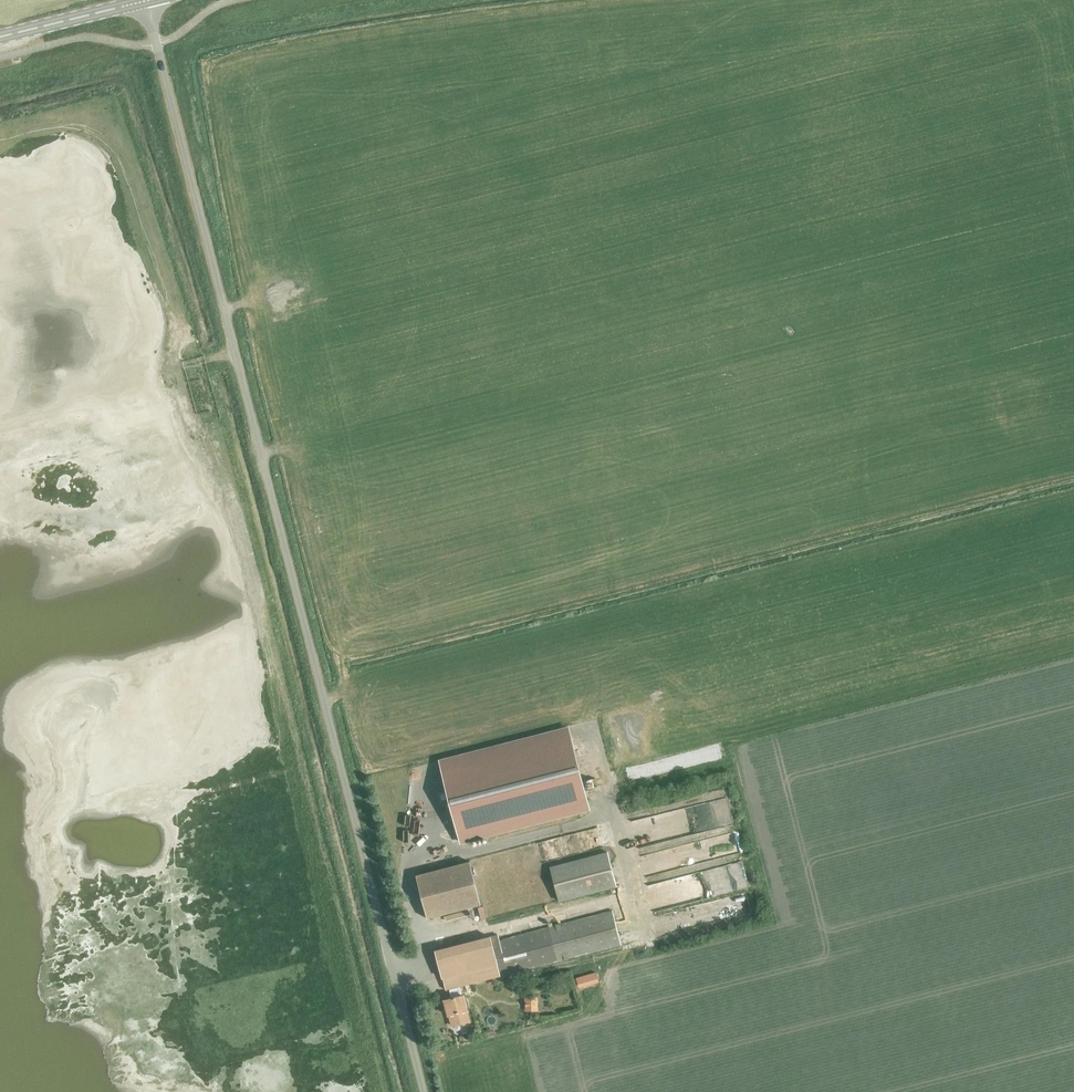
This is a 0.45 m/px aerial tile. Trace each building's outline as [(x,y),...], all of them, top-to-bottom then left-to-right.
[(449,778),(463,840),(599,806),(585,747),(449,778)] [(551,868),(559,902),(617,887),(608,854),(551,868)] [(416,875),(427,918),(481,905),(470,862),(416,875)] [(478,908),(481,921),(486,920),(483,907),(478,908)] [(459,988),(621,946),(612,913),(499,942),(498,935),(435,952),(445,990),(449,989),(452,999),(444,1001),(448,1016),(467,1011),(464,997),(461,997),(459,988)] [(577,979),(580,988),(599,983),(596,973),(577,979)]
